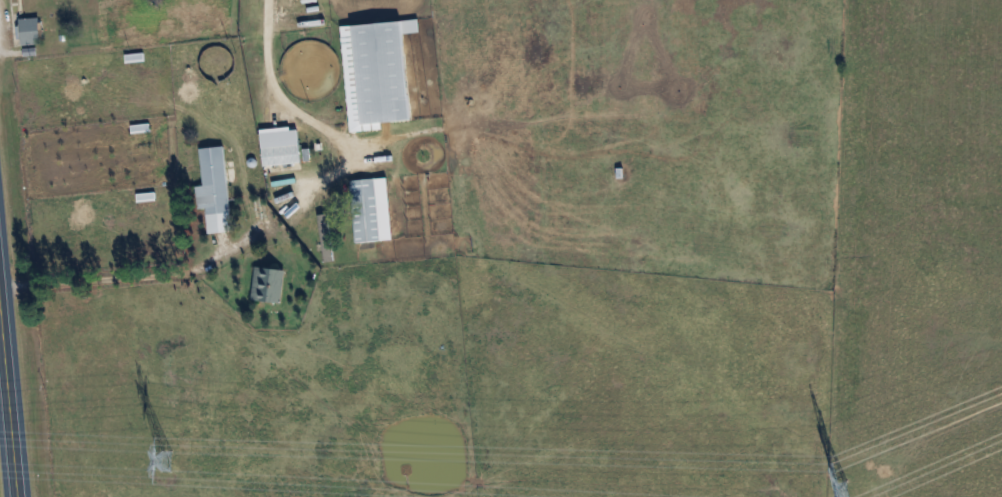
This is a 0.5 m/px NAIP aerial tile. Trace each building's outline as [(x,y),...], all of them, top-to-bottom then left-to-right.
[(21,17),(21,45),(41,45),(41,17),(21,17)] [(412,119),(405,20),(341,24),(348,130),(382,128),(382,121),(412,119)] [(261,146),(263,165),(302,162),(300,143),(261,146)] [(225,145),(199,147),(202,186),(196,187),(197,207),(206,206),(207,214),(231,212),(225,145)] [(389,176),(351,179),(355,242),(393,239),(389,176)] [(285,268),(254,266),(251,299),(282,302),(285,268)]
